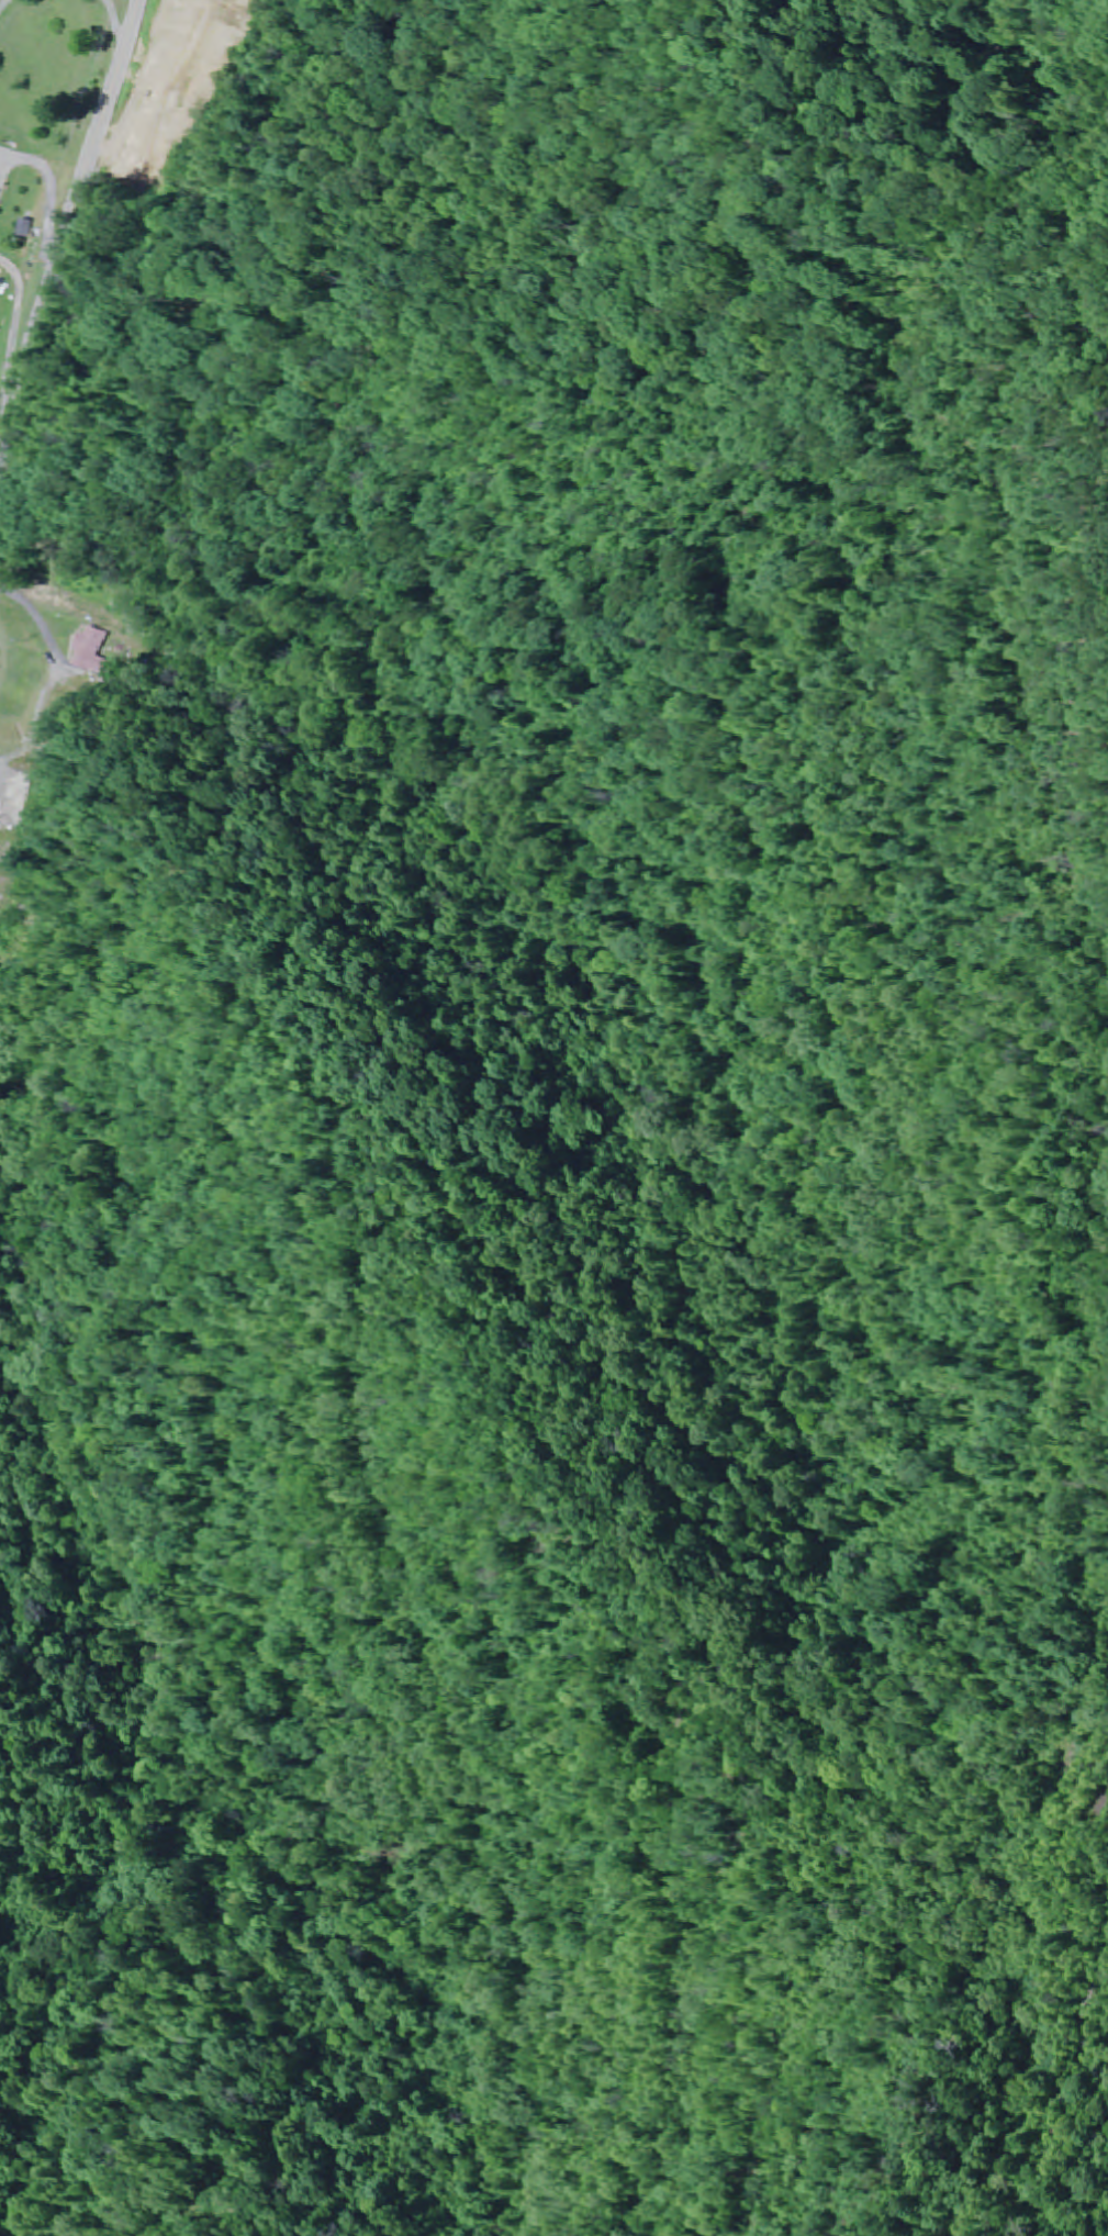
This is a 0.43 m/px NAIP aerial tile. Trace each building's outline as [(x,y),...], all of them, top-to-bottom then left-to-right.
[(109,636),(90,627),(67,676),(81,683),(88,670),(91,671),(109,636)]
